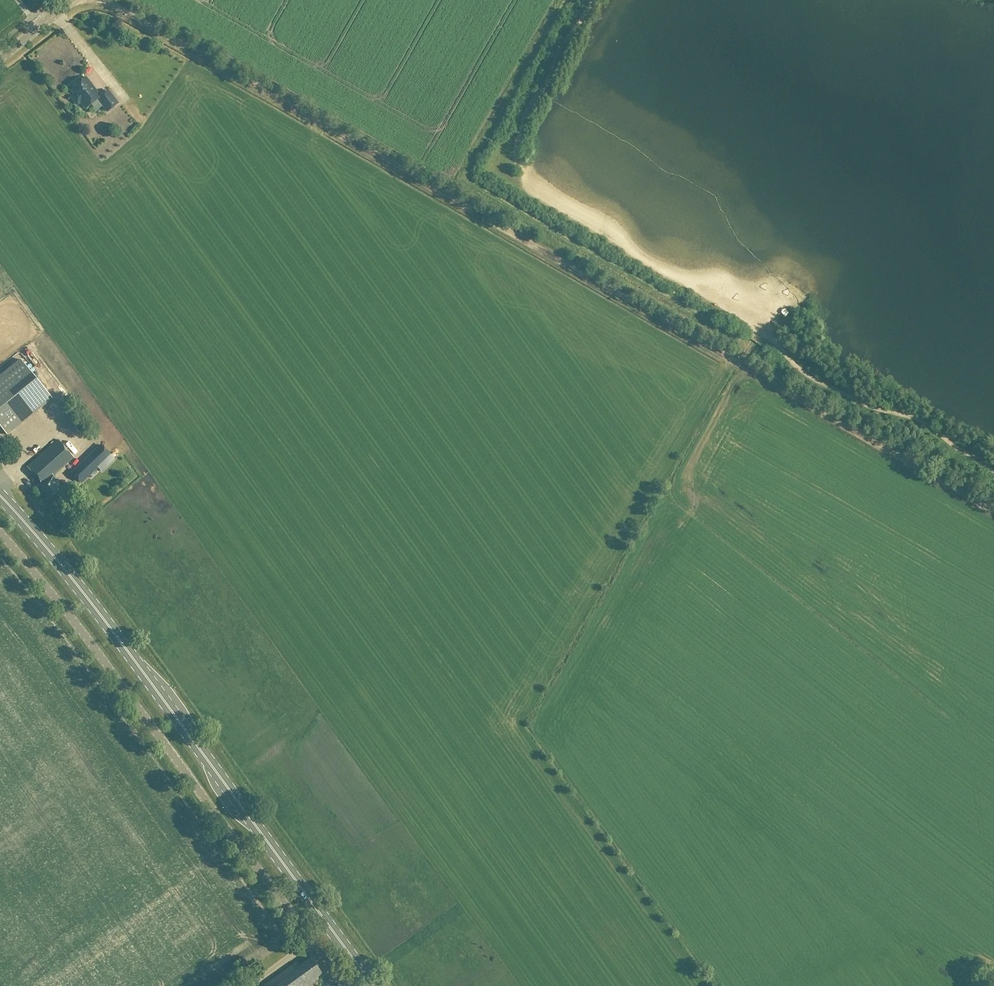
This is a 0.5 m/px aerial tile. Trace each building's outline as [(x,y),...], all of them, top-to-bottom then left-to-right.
[(85,78),(70,90),(74,96),(71,98),(77,106),(80,103),(85,110),(97,100),(107,113),(118,105),(107,91),(100,97),(85,78)] [(21,361),(0,377),(0,427),(3,431),(48,394),(21,361)] [(26,468),(41,485),(51,476),(72,457),(57,440),(26,468)] [(113,459),(110,456),(101,446),(71,474),(80,484),(98,468),(101,471),(113,459)] [(51,476),(41,485),(37,487),(49,505),(64,494),(51,476)] [(321,974),(310,959),(299,968),(296,964),(265,985),(312,985),(311,984),(318,979),(317,977),(321,974)]
